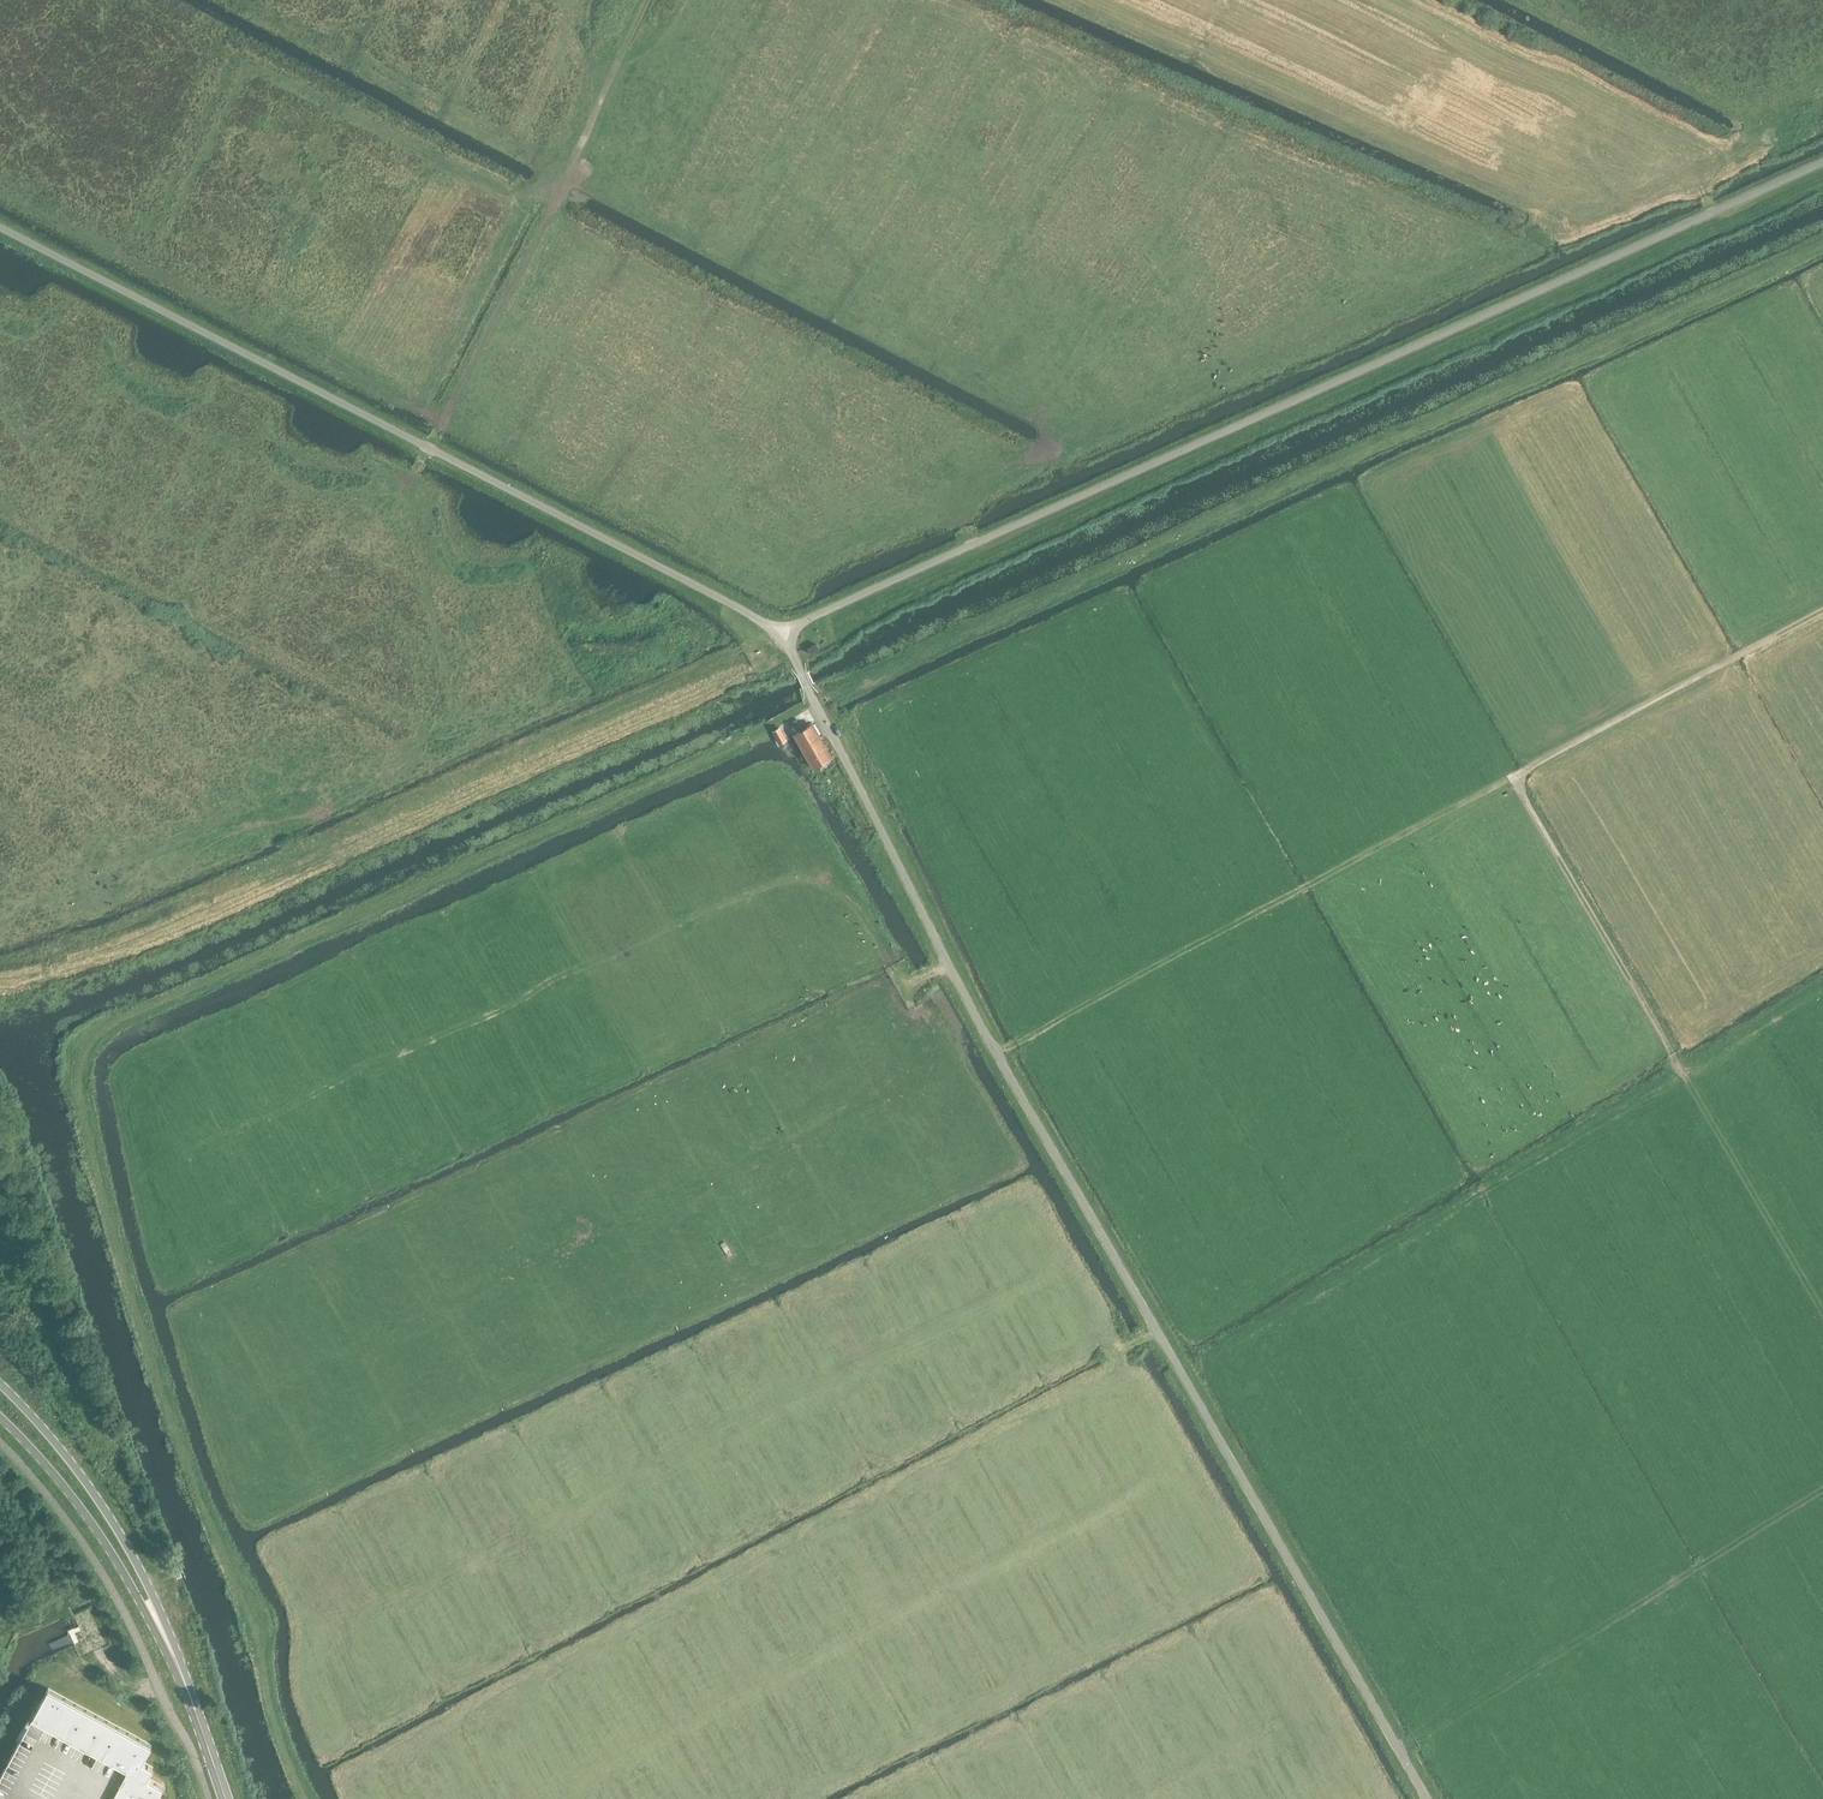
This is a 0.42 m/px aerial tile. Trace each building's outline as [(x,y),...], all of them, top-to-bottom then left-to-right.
[(817,643),(808,647),(811,653),(820,648),(817,643)] [(794,735),(813,767),(831,757),(812,725),(794,735)] [(779,728),(773,731),(776,738),(778,740),(779,743),(780,742),(785,739),(779,728)] [(0,1776),(0,1798),(156,1798),(164,1785),(148,1776),(153,1766),(143,1760),(152,1743),(48,1687),(0,1776)]
